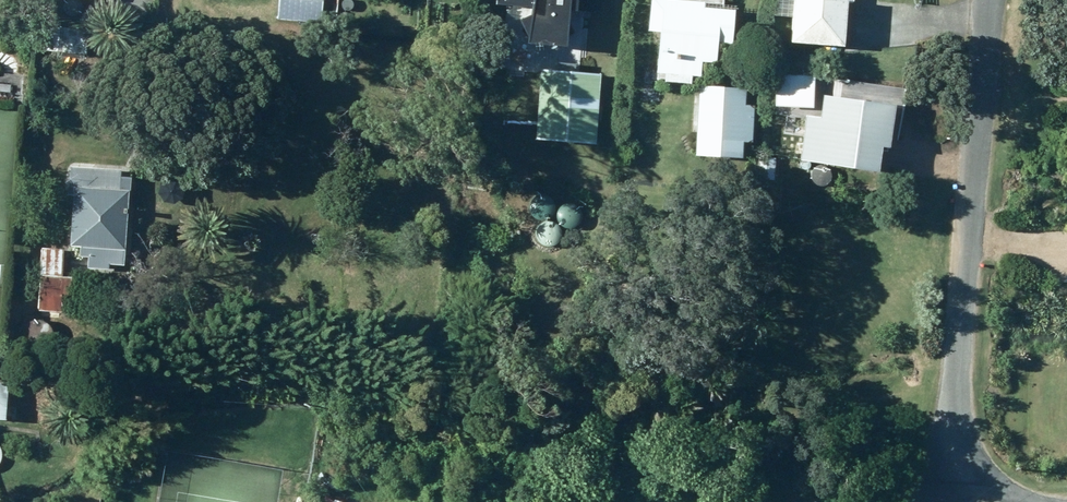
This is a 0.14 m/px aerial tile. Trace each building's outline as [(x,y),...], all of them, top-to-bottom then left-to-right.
[(277,20),(322,23),(323,0),(278,0),(277,20)] [(496,10),(529,13),(524,56),(562,60),(567,14),(594,17),(596,0),(497,0),(496,10)] [(677,0),(650,0),(648,31),(658,31),(655,74),(665,74),(664,83),(691,84),(691,76),(701,77),(702,63),(717,64),(718,43),(731,44),(734,11),(722,10),(723,3),(677,0)] [(790,44),(846,47),(849,3),(854,3),(854,0),(793,0),(790,44)] [(85,28),(59,27),(58,52),(85,53),(85,28)] [(598,76),(539,70),(532,146),(591,152),(598,76)] [(814,108),(814,75),(776,74),(775,108),(814,108)] [(739,169),(742,143),(751,144),(754,114),(741,113),(743,96),(700,91),(692,164),(739,169)] [(806,127),(801,174),(878,182),(881,158),(889,159),(894,116),(823,107),(820,129),(806,127)] [(120,170),(70,167),(68,190),(73,190),(69,246),(78,247),(78,256),(88,257),(87,268),(123,270),(128,176),(119,175),(120,170)] [(41,248),(39,276),(61,277),(63,249),(41,248)]
